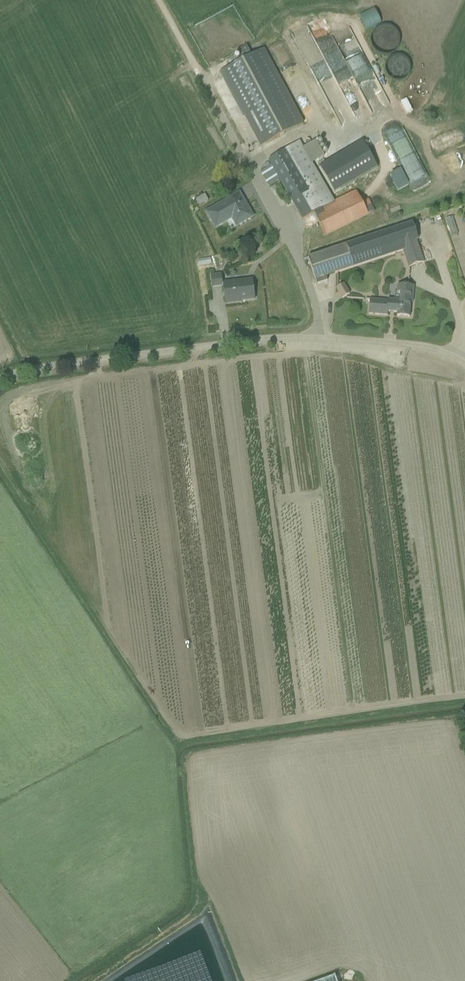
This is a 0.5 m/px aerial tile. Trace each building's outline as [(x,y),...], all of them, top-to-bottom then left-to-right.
[(300,45),(313,38),(309,30),(296,37),(300,45)] [(226,72),(261,150),(307,129),(272,52),(226,72)] [(330,62),(316,63),(318,78),(331,77),(330,62)] [(429,181),(406,127),(388,135),(411,189),(429,181)] [(305,146),(274,161),(303,223),(318,216),(329,238),(373,218),(361,192),(339,203),(336,196),(380,175),(374,160),(377,159),(370,145),(339,160),(336,156),(329,159),(321,144),(307,151),(305,146)] [(430,171),(436,169),(431,158),(425,160),(430,171)] [(265,174),(271,188),(280,184),(274,170),(265,174)] [(256,217),(242,191),(206,211),(216,229),(232,220),(237,228),(256,217)] [(203,208),(213,202),(209,196),(199,201),(203,208)] [(215,276),(216,283),(224,282),(223,275),(215,276)] [(241,303),(259,301),(256,279),(223,283),(225,304),(241,303)] [(379,286),(378,316),(395,317),(396,287),(379,286)] [(291,479),(289,491),(298,492),(299,480),(291,479)]
